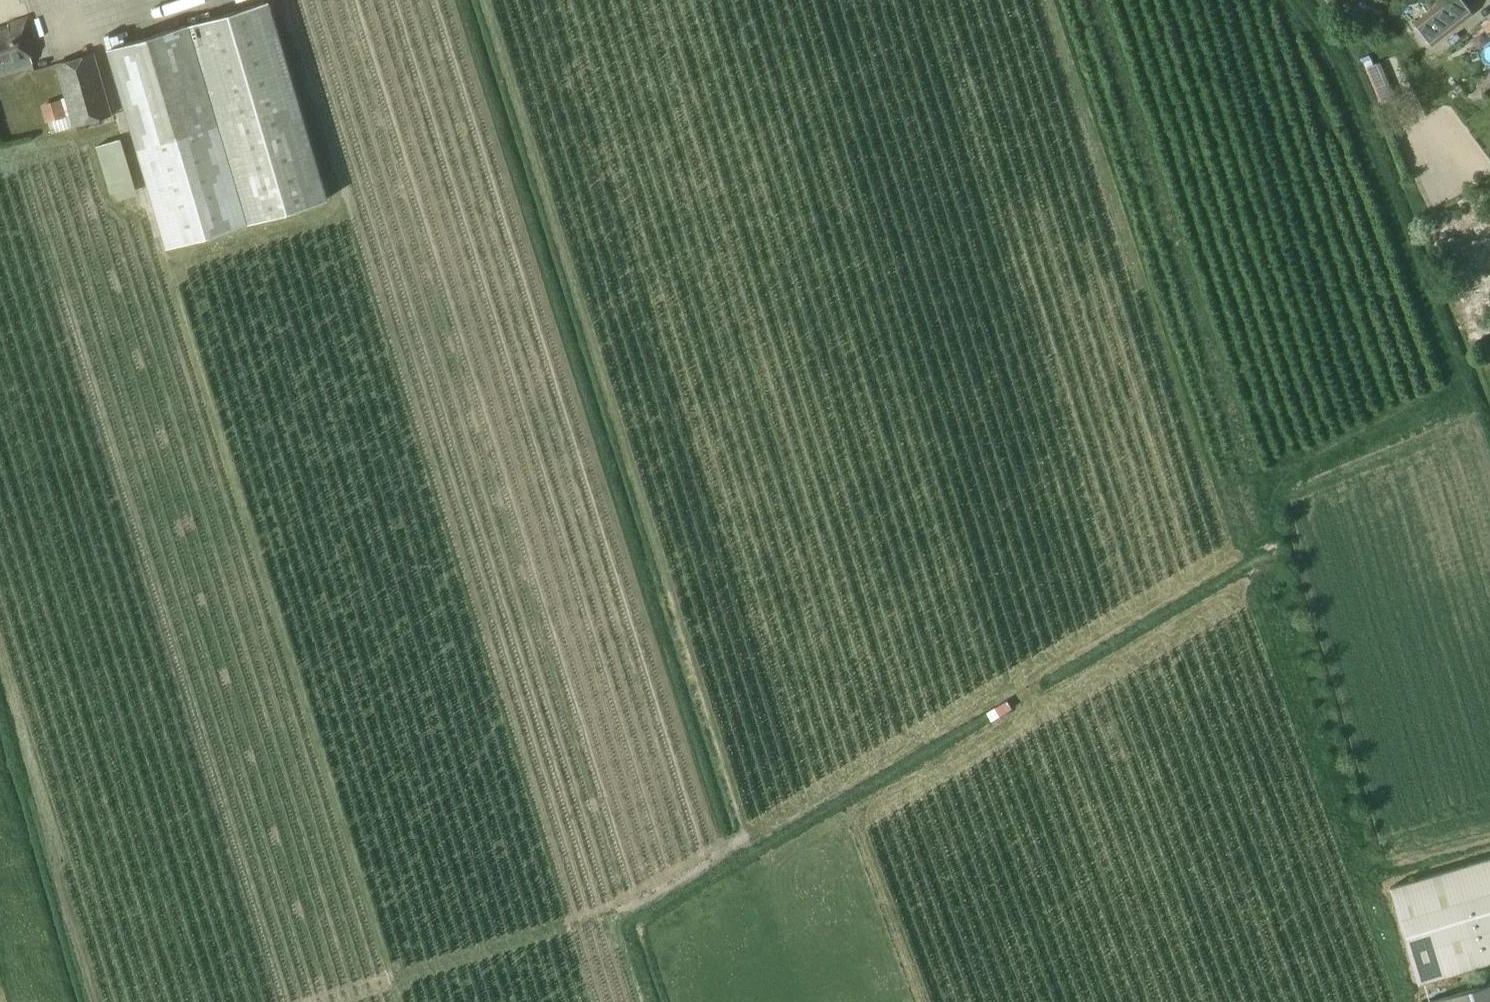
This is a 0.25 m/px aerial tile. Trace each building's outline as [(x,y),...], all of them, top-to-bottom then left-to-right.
[(270,0),(266,0),(108,48),(168,246),(250,221),(329,197),(270,0)] [(1415,21),(1432,44),(1473,14),(1462,0),(1443,0),(1415,21)] [(29,17),(0,27),(0,70),(32,61),(26,38),(35,36),(29,17)] [(114,114),(95,51),(55,63),(65,98),(70,114),(73,126),(114,114)] [(49,120),(70,114),(65,98),(44,104),(49,120)] [(135,184),(122,138),(99,145),(112,191),(135,184)] [(1391,886),(1419,983),(1489,962),(1489,857),(1391,886)] [(1423,1001),(1489,1001),(1489,982),(1423,1001)]
